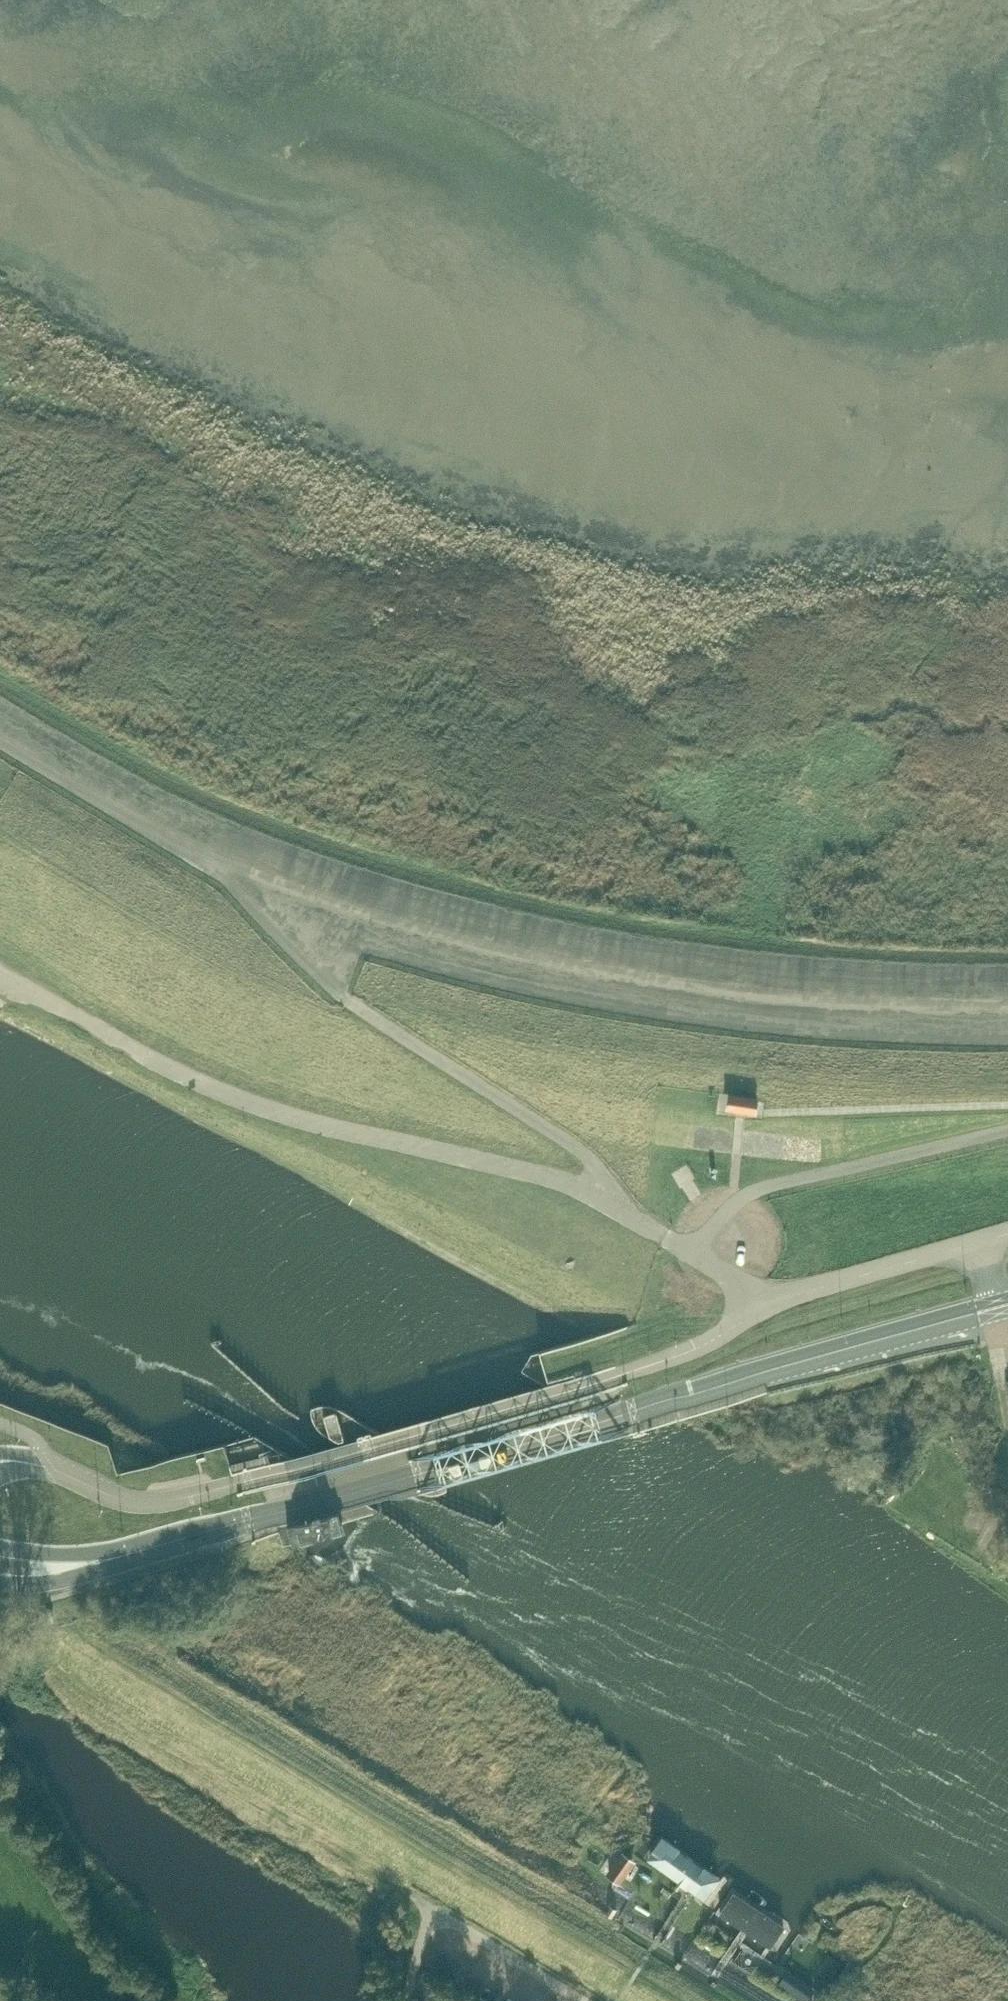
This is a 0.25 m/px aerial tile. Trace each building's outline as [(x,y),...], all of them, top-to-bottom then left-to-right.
[(731,1094),(728,1109),(756,1114),(759,1100),(731,1094)] [(315,1425),(321,1432),(409,1487),(420,1494),(426,1494),(435,1495),(446,1493),(447,1485),(446,1479),(444,1475),(442,1471),(439,1468),(436,1465),(344,1409),(338,1406),(331,1404),(324,1404),(317,1405),(311,1408),(311,1412),(312,1418),(315,1425)] [(295,1523),(288,1525),(293,1542),(297,1541),(301,1540),(301,1542),(346,1529),(344,1522),(344,1521),(344,1519),(341,1520),(339,1510),(330,1513),(329,1513),(305,1520),(302,1521),(295,1523)] [(52,1611),(43,1613),(45,1623),(54,1620),(52,1611)] [(708,1901),(724,1878),(661,1833),(644,1856),(663,1869),(708,1901)] [(620,1884),(637,1862),(624,1852),(607,1874),(620,1884)] [(734,1887),(715,1915),(770,1951),(777,1952),(791,1931),(789,1923),(734,1887)] [(778,1986),(801,2000),(807,2000),(814,1991),(787,1973),(778,1986)]
